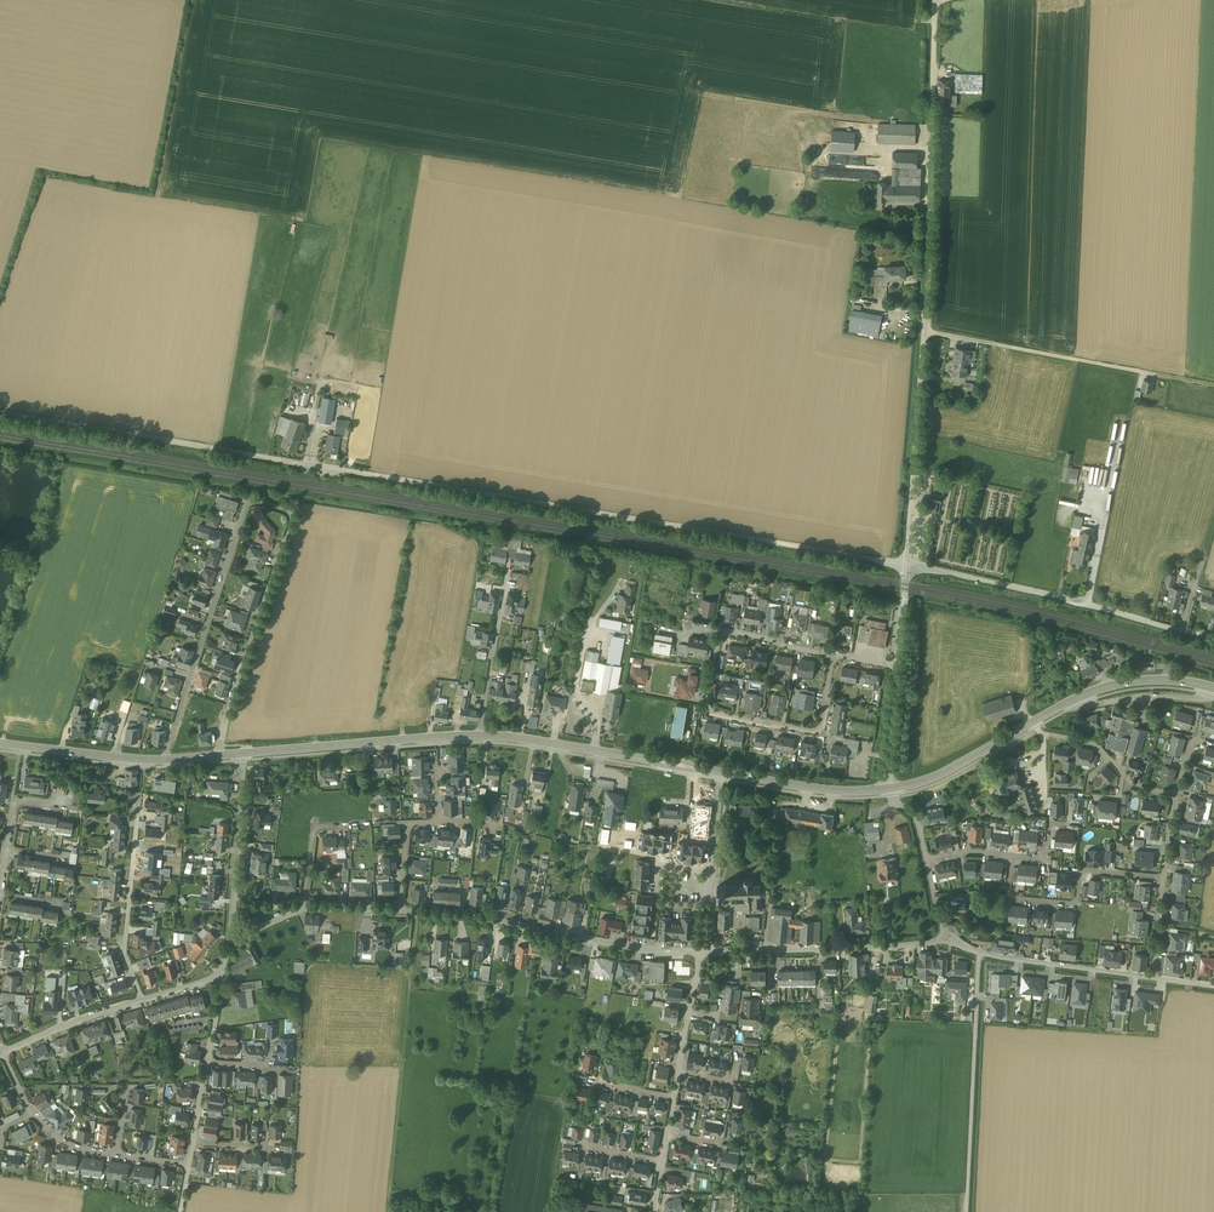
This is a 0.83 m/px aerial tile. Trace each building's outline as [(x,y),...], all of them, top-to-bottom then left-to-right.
[(983,75),(956,74),(956,91),(982,92),(983,75)] [(952,79),(938,79),(937,95),(941,95),(940,112),(950,112),(951,106),(957,106),(957,94),(951,94),(952,79)] [(917,122),(879,122),(879,143),(917,143),(917,122)] [(856,131),(832,129),(831,150),(854,151),(856,131)] [(918,151),(893,151),(892,183),(887,182),(887,180),(878,180),(877,202),(886,203),(886,200),(921,200),(921,166),(918,166),(918,151)] [(907,265),(885,267),(885,270),(864,270),(864,296),(874,297),(873,284),(888,284),(888,282),(907,280),(907,265)] [(852,308),(848,329),(880,335),(884,315),(852,308)] [(977,348),(956,346),(953,374),(970,376),(972,358),(976,359),(977,348)] [(1154,381),(1144,378),(1141,390),(1137,389),(1135,397),(1140,398),(1142,392),(1151,394),(1154,381)] [(302,392),(299,404),(305,406),(308,393),(302,392)] [(330,400),(320,398),(316,423),(325,425),(329,402),(330,400)] [(329,402),(325,425),(331,426),(335,403),(330,402),(329,402)] [(291,418),(282,415),(276,432),(285,435),(291,418)] [(305,423),(291,418),(285,435),(300,440),(305,423)] [(346,427),(336,425),(334,435),(340,436),(343,437),(344,437),(346,427)] [(334,435),(328,434),(326,452),(333,454),(333,452),(337,452),(336,454),(337,454),(340,436),(334,435)] [(300,440),(285,435),(281,446),(296,451),(297,449),(300,440)] [(1074,454),(1067,453),(1065,466),(1071,467),(1072,465),(1071,465),(1074,454)] [(1071,467),(1065,466),(1062,481),(1068,482),(1071,467)] [(1071,467),(1068,482),(1068,483),(1076,484),(1079,469),(1071,467)] [(943,496),(932,494),(930,501),(935,502),(933,510),(939,511),(941,503),(943,496)] [(237,502),(219,496),(216,505),(227,509),(225,516),(224,516),(231,518),(234,510),(235,510),(237,502)] [(220,518),(209,514),(207,519),(209,520),(218,523),(220,518)] [(275,530),(263,517),(258,522),(267,531),(265,536),(259,534),(257,540),(264,542),(270,544),(272,540),(275,530)] [(210,528),(199,524),(196,534),(207,537),(210,528)] [(227,533),(211,528),(209,535),(216,538),(213,546),(222,549),(225,540),(224,539),(226,533),(227,534),(227,533)] [(1082,531),(1073,529),(1071,535),(1082,537),(1094,539),(1095,533),(1082,531)] [(1094,539),(1082,537),(1079,548),(1091,551),(1094,539)] [(521,541),(514,539),(512,549),(515,550),(519,550),(521,541)] [(270,544),(264,542),(262,547),(272,550),(273,545),(270,544)] [(261,552),(251,548),(251,549),(253,550),(253,552),(252,552),(250,558),(251,558),(249,567),(260,570),(264,558),(265,559),(267,554),(261,552)] [(507,551),(493,548),(492,552),(491,554),(492,554),(491,560),(491,558),(497,559),(497,561),(505,562),(507,551)] [(1091,551),(1079,548),(1079,551),(1073,550),(1070,562),(1084,565),(1085,563),(1088,564),(1091,551)] [(220,553),(210,550),(208,557),(218,560),(220,553)] [(531,555),(516,553),(514,564),(523,565),(523,564),(529,565),(530,560),(530,559),(531,555)] [(178,561),(183,566),(188,561),(183,556),(178,561)] [(218,560),(208,557),(206,564),(215,567),(218,560)] [(215,571),(205,568),(203,573),(205,574),(203,578),(199,576),(197,582),(210,587),(215,571)] [(1176,574),(1168,572),(1166,583),(1172,585),(1166,604),(1183,609),(1185,602),(1181,601),(1183,594),(1187,595),(1188,589),(1174,585),(1176,574)] [(258,583),(247,579),(245,585),(249,587),(250,586),(256,588),(258,583)] [(481,583),(477,582),(475,590),(483,591),(483,592),(484,585),(481,584),(481,583)] [(635,586),(627,584),(625,594),(633,595),(635,586)] [(1205,585),(1200,604),(1213,608),(1213,595),(1212,594),(1213,588),(1205,585)] [(256,588),(250,586),(249,587),(243,605),(254,609),(261,590),(256,588)] [(700,587),(693,586),(692,592),(699,592),(698,597),(704,597),(704,592),(700,591),(700,587)] [(483,591),(475,590),(474,598),(478,599),(479,599),(481,599),(499,602),(500,593),(491,592),(490,596),(482,595),(483,592),(483,591)] [(208,594),(196,591),(192,601),(204,605),(208,594)] [(186,603),(181,601),(184,595),(179,593),(178,597),(175,604),(185,608),(187,603),(186,603)] [(745,596),(735,594),(733,601),(743,603),(745,596)] [(518,596),(509,595),(507,604),(516,605),(517,601),(518,596)] [(632,597),(620,595),(617,611),(629,613),(632,597)] [(767,600),(759,598),(757,611),(761,611),(761,614),(765,615),(765,613),(766,606),(767,601),(767,600)] [(499,602),(481,599),(479,599),(478,601),(479,601),(479,602),(481,603),(488,605),(488,609),(497,611),(499,602)] [(716,602),(702,599),(701,606),(705,607),(703,614),(714,616),(716,602)] [(516,605),(507,604),(505,612),(515,614),(516,609),(516,605)] [(172,607),(165,605),(163,612),(174,616),(176,609),(172,607)] [(738,607),(725,605),(723,617),(736,620),(738,607)] [(782,608),(770,606),(768,613),(767,621),(770,622),(771,617),(774,617),(774,616),(780,617),(782,608)] [(748,609),(746,609),(745,611),(744,621),(751,623),(754,610),(748,609)] [(246,615),(230,610),(226,625),(233,627),(232,628),(234,628),(234,627),(242,630),(246,615)] [(757,611),(754,610),(751,623),(759,624),(761,614),(761,611),(757,611)] [(807,616),(794,613),(791,631),(802,633),(802,630),(805,630),(807,616)] [(522,617),(515,616),(514,623),(521,625),(522,617)] [(621,621),(600,617),(598,626),(619,630),(621,621)] [(774,617),(771,617),(770,622),(769,627),(782,630),(783,619),(774,617)] [(881,646),(885,647),(889,630),(886,630),(885,629),(886,624),(886,622),(866,618),(864,625),(860,624),(857,641),(862,642),(871,644),(875,645),(881,646)] [(188,622),(180,619),(178,624),(186,627),(185,632),(195,635),(198,627),(187,623),(188,622)] [(829,626),(813,623),(811,632),(811,636),(826,640),(829,626)] [(475,626),(468,625),(466,637),(473,639),(475,626)] [(844,626),(836,625),(833,642),(840,643),(841,635),(843,636),(844,633),(843,633),(844,626)] [(853,626),(845,625),(844,626),(843,633),(844,633),(851,635),(853,626)] [(493,633),(477,630),(475,639),(482,640),(481,643),(491,645),(493,633)] [(239,637),(223,631),(221,639),(225,640),(223,646),(223,647),(235,651),(239,637)] [(624,637),(614,635),(609,659),(620,661),(624,637)] [(699,638),(690,637),(689,645),(688,650),(688,651),(692,651),(692,652),(697,653),(699,638)] [(708,640),(699,638),(697,653),(702,654),(702,653),(706,654),(707,649),(708,640)] [(672,642),(654,639),(652,651),(670,655),(672,642)] [(216,643),(207,640),(205,646),(214,648),(215,643),(216,643)] [(223,646),(215,643),(214,648),(214,649),(222,651),(223,647),(223,646)] [(689,645),(679,644),(677,655),(687,656),(688,651),(688,650),(689,645)] [(745,648),(730,645),(728,656),(743,659),(745,648)] [(194,651),(181,646),(178,658),(173,656),(171,662),(188,668),(192,656),(194,651)] [(486,659),(487,651),(478,650),(477,658),(486,659)] [(599,652),(587,650),(586,660),(597,662),(599,652)] [(758,664),(760,652),(754,650),(752,659),(751,663),(752,663),(758,664)] [(760,652),(758,664),(765,665),(766,660),(768,659),(767,658),(768,653),(760,652)] [(223,657),(214,654),(214,656),(217,657),(217,658),(214,667),(230,672),(234,661),(223,657)] [(793,658),(777,655),(775,667),(790,670),(791,670),(792,664),(793,658)] [(1088,658),(1087,659),(1086,656),(1083,658),(1084,660),(1087,667),(1092,665),(1088,658)] [(170,661),(159,657),(158,662),(168,666),(170,661)] [(815,662),(800,659),(799,666),(798,673),(798,674),(804,675),(805,673),(812,675),(815,662)] [(597,662),(586,660),(582,679),(594,681),(592,691),(607,694),(608,690),(619,692),(620,687),(620,684),(618,684),(621,666),(597,662)] [(531,664),(523,662),(521,669),(530,671),(531,664)] [(1087,667),(1081,670),(1085,680),(1100,673),(1095,663),(1092,665),(1087,667)] [(858,669),(842,666),(840,680),(856,683),(857,677),(858,669)] [(647,670),(633,668),(631,680),(645,682),(647,670)] [(695,670),(689,668),(688,674),(690,674),(688,682),(694,682),(693,683),(696,683),(698,673),(695,672),(695,670)] [(173,671),(165,669),(163,674),(167,675),(171,677),(173,671)] [(157,676),(145,671),(144,673),(148,675),(145,683),(146,685),(154,688),(157,676)] [(866,671),(865,671),(864,677),(864,681),(870,683),(870,686),(877,688),(880,674),(866,671)] [(199,672),(195,685),(204,688),(208,676),(209,676),(200,673),(199,672)] [(232,677),(221,673),(219,680),(230,684),(232,677)] [(533,674),(531,686),(540,688),(542,676),(533,674)] [(167,675),(165,682),(170,683),(167,692),(177,695),(182,680),(171,677),(167,675)] [(502,679),(498,678),(498,681),(495,698),(501,699),(503,689),(501,689),(502,679)] [(683,679),(677,678),(676,685),(678,686),(677,692),(675,692),(675,697),(679,697),(680,693),(691,695),(693,683),(694,682),(688,682),(682,680),(683,679)] [(594,681),(582,679),(580,689),(592,691),(594,681)] [(230,684),(219,680),(215,693),(226,696),(230,684)] [(498,681),(491,680),(488,697),(495,698),(498,681)] [(505,690),(503,689),(501,699),(507,700),(511,684),(507,683),(505,690)] [(738,686),(726,684),(726,685),(721,684),(721,683),(718,697),(725,698),(726,694),(736,696),(735,700),(736,699),(737,691),(738,686)] [(468,689),(461,688),(462,685),(458,684),(456,695),(467,696),(468,689)] [(511,684),(507,700),(514,702),(515,696),(516,695),(517,693),(516,692),(517,685),(511,684)] [(540,688),(531,686),(528,704),(537,705),(540,688)] [(573,688),(565,686),(563,694),(571,696),(573,688)] [(608,690),(607,694),(603,715),(617,717),(622,693),(619,692),(608,690)] [(760,695),(746,692),(745,698),(747,699),(746,707),(759,710),(761,698),(761,695),(760,695)] [(800,692),(799,692),(798,699),(799,699),(798,707),(812,710),(815,695),(807,694),(800,692)] [(785,696),(775,694),(773,706),(771,705),(770,712),(782,714),(784,707),(785,699),(785,696)] [(1011,694),(982,703),(988,720),(1016,711),(1011,694)] [(565,699),(546,696),(543,713),(554,715),(555,710),(563,711),(565,699)] [(89,707),(96,709),(100,699),(92,697),(89,707)] [(474,709),(470,709),(468,719),(477,720),(481,703),(475,702),(474,709)] [(840,703),(836,703),(833,717),(843,719),(844,710),(846,710),(847,705),(840,703)] [(80,706),(75,705),(72,716),(76,718),(78,713),(80,706)] [(674,720),(684,722),(687,707),(677,705),(674,720)] [(467,708),(461,707),(459,717),(468,719),(470,709),(467,708)] [(1136,715),(1113,708),(1111,716),(1113,716),(1112,721),(1103,719),(1103,718),(1102,716),(1100,716),(1098,716),(1100,726),(1111,727),(1111,725),(1112,725),(1110,732),(1107,740),(1106,741),(1107,741),(1106,744),(1116,747),(1114,754),(1118,759),(1123,757),(1124,751),(1125,750),(1132,726),(1137,728),(1138,722),(1134,720),(1136,715)] [(439,711),(436,710),(434,719),(446,722),(448,712),(445,712),(439,711)] [(1192,715),(1177,711),(1173,723),(1188,727),(1190,720),(1191,720),(1192,715)] [(75,725),(72,725),(71,734),(83,735),(84,726),(85,726),(86,713),(78,713),(78,718),(76,718),(75,718),(75,725)] [(148,716),(140,714),(138,719),(141,720),(146,722),(148,716)] [(1097,714),(1087,716),(1087,717),(1080,719),(1081,724),(1080,724),(1080,725),(1081,724),(1083,731),(1101,727),(1100,726),(1098,716),(1097,714)] [(1207,716),(1201,715),(1199,722),(1198,723),(1202,724),(1203,723),(1205,723),(1206,717),(1207,717),(1207,716)] [(538,717),(530,716),(528,727),(536,729),(538,717)] [(843,719),(833,717),(831,731),(835,732),(842,733),(843,728),(841,728),(843,719)] [(1206,717),(1205,723),(1203,729),(1213,732),(1213,721),(1212,720),(1213,719),(1207,717),(1206,717)] [(115,722),(102,718),(101,724),(105,725),(104,728),(112,731),(115,722)] [(163,720),(157,719),(155,726),(160,728),(163,720)] [(684,722),(674,720),(671,735),(679,736),(679,737),(680,737),(680,736),(682,737),(684,722)] [(211,732),(204,733),(203,722),(197,723),(200,744),(204,744),(207,744),(207,743),(212,743),(211,732)] [(720,724),(706,722),(703,737),(710,738),(710,736),(718,737),(718,734),(720,726),(720,724)] [(104,728),(100,726),(97,736),(103,737),(103,738),(104,739),(104,738),(110,740),(112,731),(104,728)] [(1137,728),(1132,726),(1125,750),(1139,754),(1146,730),(1137,728)] [(128,728),(126,728),(125,741),(137,742),(138,729),(135,729),(128,728)] [(727,732),(727,731),(726,735),(725,742),(732,743),(742,745),(742,743),(744,731),(737,729),(736,733),(727,732)] [(165,731),(153,730),(152,743),(164,744),(165,731)] [(767,735),(756,733),(754,744),(765,746),(767,735)] [(1185,738),(1174,735),(1171,745),(1173,745),(1171,752),(1180,754),(1185,738)] [(786,737),(778,736),(777,741),(776,748),(776,749),(777,748),(783,749),(783,750),(784,750),(792,751),(792,752),(794,739),(794,740),(786,738),(786,737)] [(817,744),(802,741),(800,753),(815,756),(816,753),(817,744)] [(841,747),(833,746),(833,745),(833,744),(830,758),(846,760),(847,756),(854,757),(856,755),(858,745),(848,743),(848,747),(841,746),(841,747)] [(1064,747),(1056,746),(1054,756),(1060,758),(1061,757),(1067,758),(1069,746),(1064,745),(1064,747)] [(1207,747),(1203,761),(1211,763),(1212,760),(1213,760),(1213,749),(1207,747)] [(1092,750),(1079,748),(1076,762),(1083,763),(1085,762),(1089,763),(1090,763),(1091,755),(1092,750)] [(1097,756),(1091,755),(1090,763),(1089,763),(1089,765),(1096,766),(1097,756)] [(390,757),(384,757),(384,759),(383,759),(384,772),(392,772),(392,763),(392,758),(390,758),(390,757)] [(382,758),(376,758),(376,759),(375,759),(375,772),(384,772),(383,759),(382,759),(382,758)] [(1144,764),(1130,759),(1127,768),(1135,771),(1134,773),(1136,775),(1138,776),(1140,775),(1141,772),(1142,773),(1142,772),(1144,764)] [(1072,762),(1066,761),(1064,770),(1071,771),(1072,762)] [(496,764),(490,764),(490,766),(486,766),(485,776),(492,777),(492,785),(497,786),(498,778),(499,767),(496,767),(496,764)] [(590,777),(592,766),(586,765),(584,776),(590,777)] [(1176,769),(1164,765),(1162,771),(1164,771),(1162,778),(1172,781),(1176,769)] [(1106,766),(1097,775),(1098,776),(1096,777),(1098,779),(1102,776),(1105,778),(1108,782),(1116,775),(1111,771),(1106,766)] [(263,768),(250,768),(251,779),(264,778),(263,768)] [(138,770),(126,769),(126,778),(125,784),(126,784),(137,784),(138,770)] [(1016,770),(1003,775),(1003,774),(992,778),(994,784),(993,785),(994,785),(992,786),(993,788),(994,787),(994,788),(995,788),(997,794),(1008,791),(1008,792),(1018,789),(1018,788),(1022,787),(1016,770)] [(1204,772),(1195,770),(1190,787),(1200,790),(1202,782),(1206,784),(1209,774),(1204,772)] [(336,771),(321,773),(322,784),(329,784),(329,780),(337,779),(336,771)] [(545,774),(533,771),(531,782),(534,783),(533,792),(542,793),(545,774)] [(1067,778),(1058,777),(1058,774),(1056,773),(1055,784),(1066,785),(1067,778)] [(1098,779),(1096,777),(1098,776),(1097,775),(1092,779),(1098,786),(1101,783),(1100,782),(1105,778),(1102,776),(1098,779)] [(43,779),(26,777),(25,782),(24,782),(24,784),(31,785),(30,791),(48,793),(49,783),(42,783),(43,779)] [(126,778),(122,778),(122,777),(117,777),(117,784),(126,786),(126,784),(125,784),(126,778)] [(175,780),(163,778),(161,787),(174,789),(175,780)] [(264,778),(251,779),(252,786),(256,789),(264,789),(264,778)] [(427,779),(414,779),(414,790),(418,790),(418,791),(428,791),(427,779)] [(614,782),(598,779),(597,787),(613,789),(614,782)] [(228,782),(207,781),(207,792),(220,792),(220,795),(227,795),(228,782)] [(523,786),(512,784),(508,803),(509,804),(509,806),(506,806),(506,811),(508,811),(507,815),(512,816),(513,809),(514,809),(514,805),(519,805),(523,786)] [(1038,809),(1030,784),(1022,787),(1018,788),(1018,789),(1026,813),(1038,809)] [(584,787),(572,785),(568,808),(580,810),(583,792),(584,787)] [(94,793),(89,793),(88,800),(93,801),(94,799),(104,800),(105,795),(109,795),(109,791),(94,789),(94,793)] [(623,795),(607,792),(605,806),(606,807),(619,809),(620,809),(623,795)] [(1129,795),(1122,794),(1121,802),(1129,803),(1129,795)] [(392,800),(384,800),(385,804),(384,804),(384,808),(385,807),(385,811),(396,811),(395,800),(400,800),(400,795),(392,795),(392,800)] [(1074,797),(1073,802),(1072,811),(1082,812),(1083,798),(1074,797)] [(1198,799),(1190,797),(1186,815),(1190,816),(1190,817),(1194,818),(1195,818),(1195,817),(1196,817),(1201,818),(1205,801),(1205,800),(1198,799)] [(158,801),(147,800),(145,809),(157,811),(157,810),(158,801)] [(492,814),(499,816),(502,802),(494,800),(492,814)] [(1107,801),(1099,800),(1099,804),(1097,814),(1097,816),(1106,817),(1107,801)] [(1159,802),(1144,800),(1142,813),(1157,815),(1159,802)] [(1116,802),(1107,801),(1106,817),(1114,817),(1114,816),(1116,805),(1116,802)] [(427,802),(420,802),(421,806),(419,806),(420,810),(421,810),(421,815),(431,815),(430,810),(431,810),(431,805),(430,805),(430,802),(427,802)] [(1052,802),(1052,807),(1051,814),(1061,815),(1062,803),(1052,802)] [(751,805),(730,804),(729,824),(737,824),(737,825),(745,826),(746,813),(751,814),(751,805)] [(542,806),(535,805),(533,812),(541,814),(542,806)] [(590,805),(588,805),(586,812),(585,819),(594,821),(595,817),(597,816),(597,812),(596,811),(597,807),(590,805)] [(943,805),(927,808),(930,823),(946,820),(943,805)] [(619,809),(606,807),(604,822),(617,824),(619,809)] [(683,809),(661,807),(660,822),(682,824),(683,809)] [(667,857),(708,861),(713,810),(691,808),(689,824),(684,824),(682,841),(676,840),(677,831),(644,828),(644,836),(668,839),(667,857)] [(822,814),(786,808),(785,809),(781,808),(780,810),(779,820),(794,822),(793,826),(797,826),(798,823),(806,824),(820,826),(822,814)] [(167,811),(162,810),(161,815),(163,816),(169,816),(168,823),(171,824),(172,810),(167,810),(167,811)] [(265,811),(255,810),(255,811),(254,811),(254,816),(255,816),(254,825),(259,826),(259,825),(264,825),(264,823),(271,824),(272,815),(264,814),(265,811)] [(33,813),(26,812),(25,812),(24,821),(32,822),(33,813)] [(41,814),(33,813),(32,822),(40,823),(41,814)] [(834,815),(822,813),(822,814),(820,826),(825,827),(824,830),(831,831),(831,828),(832,828),(834,815)] [(50,816),(41,814),(40,823),(48,825),(50,816)] [(120,816),(111,815),(110,825),(116,826),(115,837),(125,838),(126,826),(121,826),(121,820),(120,820),(120,816)] [(57,817),(50,816),(48,825),(56,826),(57,819),(57,817)] [(65,821),(57,819),(56,826),(55,828),(63,830),(65,821)] [(73,822),(65,821),(63,830),(71,831),(72,827),(73,826),(72,826),(73,822)] [(878,821),(864,822),(865,839),(880,838),(878,821)] [(1186,823),(1182,822),(1179,831),(1193,835),(1195,825),(1186,823)] [(228,824),(219,823),(218,834),(227,835),(228,824)] [(1157,825),(1146,824),(1144,836),(1156,837),(1157,825)] [(907,826),(894,829),(898,843),(910,840),(907,826)] [(972,826),(971,830),(970,840),(980,841),(982,827),(972,826)] [(394,827),(388,828),(389,837),(400,837),(399,827),(394,827)] [(160,830),(146,828),(145,839),(159,840),(160,830)] [(471,829),(462,828),(461,835),(460,843),(462,843),(470,844),(471,829)] [(430,831),(426,830),(421,829),(421,830),(416,829),(415,839),(420,840),(420,841),(424,841),(425,840),(428,840),(429,840),(429,833),(430,831)] [(444,829),(439,829),(438,836),(437,843),(438,843),(445,844),(446,829),(445,829),(444,829)] [(454,830),(448,829),(446,829),(445,844),(452,845),(453,838),(454,830)] [(1029,831),(1020,830),(1018,845),(1028,846),(1029,831)] [(1037,832),(1029,831),(1028,846),(1036,847),(1036,839),(1037,832)] [(1062,831),(1056,831),(1055,845),(1063,846),(1065,832),(1062,832),(1062,831)] [(1073,833),(1068,832),(1068,833),(1065,832),(1063,846),(1072,847),(1072,841),(1073,833)] [(1001,834),(993,833),(991,845),(999,846),(1001,834)] [(218,834),(216,849),(226,850),(227,835),(218,834)] [(1009,835),(1001,834),(999,846),(1008,847),(1009,835)] [(328,837),(323,837),(324,849),(336,848),(336,840),(336,837),(332,837),(331,836),(328,836),(328,837)] [(945,836),(940,837),(942,848),(954,846),(953,841),(952,836),(951,836),(947,837),(945,836)] [(125,838),(115,837),(114,844),(114,848),(118,848),(123,849),(125,838)] [(490,839),(480,838),(479,853),(489,854),(489,851),(498,852),(499,844),(490,843),(490,839)] [(344,839),(336,840),(336,848),(344,848),(344,839)] [(1113,843),(1107,842),(1105,860),(1115,861),(1116,850),(1112,850),(1113,843)] [(1193,844),(1180,843),(1178,858),(1191,860),(1193,844)] [(114,844),(110,844),(109,851),(110,851),(109,858),(112,858),(112,852),(117,852),(118,848),(114,848),(114,844)] [(1103,851),(1089,849),(1088,855),(1086,854),(1085,863),(1099,864),(1099,861),(1102,862),(1103,851)] [(1150,852),(1136,850),(1135,861),(1143,862),(1143,861),(1147,862),(1146,868),(1152,868),(1153,855),(1150,855),(1150,852)] [(268,854),(253,851),(250,872),(258,873),(258,874),(259,874),(265,874),(268,854)] [(77,853),(71,852),(69,863),(76,863),(77,853)] [(157,856),(145,855),(144,865),(156,866),(157,856)] [(395,855),(383,855),(383,864),(396,863),(396,861),(395,861),(395,855)] [(26,859),(18,857),(17,866),(16,867),(17,867),(17,866),(25,868),(26,859)] [(347,857),(338,858),(336,860),(336,863),(341,863),(342,868),(347,867),(347,857)] [(896,858),(878,860),(880,881),(899,879),(899,872),(896,872),(896,858)] [(34,860),(26,859),(25,868),(33,869),(34,860)] [(42,861),(34,860),(33,869),(40,870),(42,861)] [(420,860),(411,860),(410,871),(425,873),(426,861),(420,860)] [(49,862),(42,861),(40,870),(48,871),(49,865),(49,862)] [(636,875),(649,875),(650,872),(648,872),(649,863),(642,863),(642,861),(636,861),(635,868),(637,868),(636,875)] [(994,861),(986,861),(986,864),(985,874),(985,875),(993,876),(994,861)] [(1002,862),(994,861),(993,876),(1001,877),(1001,874),(1002,865),(1002,862)] [(954,862),(945,863),(948,875),(956,874),(955,868),(954,862)] [(976,862),(964,863),(964,873),(976,873),(976,862)] [(396,863),(383,864),(383,872),(396,872),(396,866),(396,865),(396,863)] [(945,863),(937,865),(938,872),(939,877),(948,875),(945,863)] [(1027,865),(1019,864),(1019,867),(1018,878),(1018,879),(1026,880),(1027,865)] [(57,866),(49,865),(48,871),(48,874),(56,875),(57,866)] [(1037,866),(1027,865),(1026,880),(1035,881),(1035,880),(1036,867),(1037,866)] [(65,867),(57,866),(56,875),(64,876),(65,872),(65,871),(66,867),(65,867)] [(73,868),(66,867),(65,871),(65,872),(64,876),(63,879),(71,880),(73,868)] [(529,869),(522,867),(520,878),(527,879),(529,869)] [(122,870),(112,869),(110,880),(121,881),(122,870)] [(1048,883),(1057,884),(1058,873),(1058,872),(1049,871),(1048,883)] [(1176,871),(1175,871),(1174,881),(1188,882),(1189,873),(1176,871)] [(289,877),(279,877),(279,878),(279,887),(279,889),(295,889),(296,872),(289,872),(289,877)] [(1072,874),(1067,874),(1068,872),(1063,872),(1063,873),(1058,873),(1057,884),(1057,885),(1061,886),(1061,887),(1066,888),(1066,886),(1071,887),(1072,874)] [(220,875),(211,874),(210,885),(219,886),(220,875)] [(649,875),(636,875),(636,881),(634,881),(634,883),(636,883),(636,886),(638,886),(638,887),(640,887),(640,886),(647,886),(648,879),(649,879),(649,875)] [(340,878),(333,878),(332,884),(323,884),(323,893),(340,894),(340,878)] [(756,882),(753,882),(753,880),(754,879),(753,879),(752,880),(745,880),(744,879),(743,880),(744,881),(744,883),(741,883),(741,881),(740,881),(740,883),(736,883),(736,882),(735,882),(735,883),(731,883),(731,882),(730,882),(730,883),(726,883),(726,882),(725,882),(725,883),(724,883),(724,884),(724,885),(723,885),(722,884),(721,884),(720,885),(720,886),(720,884),(719,884),(719,886),(718,886),(717,886),(717,887),(718,887),(718,891),(717,892),(717,893),(718,893),(719,893),(719,894),(720,894),(720,893),(721,893),(722,894),(723,894),(724,893),(724,894),(725,894),(725,895),(726,895),(726,897),(727,897),(727,896),(730,896),(731,897),(732,897),(732,896),(735,896),(735,897),(736,897),(736,896),(740,895),(740,897),(741,897),(741,894),(745,894),(745,896),(744,897),(745,898),(746,897),(752,897),(753,897),(753,910),(762,909),(762,899),(761,895),(762,894),(762,893),(764,890),(765,891),(765,890),(764,889),(764,886),(765,885),(765,884),(764,885),(761,882),(762,881),(761,881),(760,882),(757,882),(757,881),(756,881),(756,882)] [(1100,880),(1090,879),(1089,891),(1098,892),(1100,880)] [(121,881),(110,880),(110,888),(109,891),(119,892),(121,881)] [(156,882),(143,880),(142,891),(153,892),(153,896),(159,896),(160,884),(157,883),(156,882)] [(1188,882),(1174,881),(1173,890),(1174,890),(1185,891),(1187,892),(1188,882)] [(370,883),(352,882),(352,888),(351,888),(351,894),(370,895),(370,883)] [(587,883),(585,882),(583,890),(592,891),(593,884),(587,883)] [(389,883),(382,884),(383,893),(394,893),(393,883),(389,883)] [(505,904),(508,885),(500,883),(497,903),(505,904)] [(1150,886),(1138,884),(1138,890),(1139,890),(1138,898),(1149,899),(1150,886)] [(219,886),(210,885),(209,897),(219,897),(219,886)] [(483,887),(471,886),(469,903),(477,903),(477,908),(481,908),(483,887)] [(119,892),(109,891),(110,888),(104,887),(103,897),(119,898),(119,892)] [(516,888),(514,890),(513,890),(510,906),(519,907),(522,892),(520,892),(520,891),(519,889),(516,888)] [(424,890),(414,889),(413,899),(423,900),(424,890)] [(447,892),(434,891),(433,901),(446,902),(447,892)] [(460,893),(447,892),(446,902),(459,903),(460,893)] [(982,892),(970,892),(972,904),(980,903),(979,895),(982,895),(982,892)] [(653,896),(638,895),(637,905),(652,907),(653,896)] [(538,898),(529,896),(526,909),(535,911),(536,906),(538,898)] [(210,898),(200,897),(199,906),(209,907),(210,898)] [(561,900),(548,898),(546,912),(545,917),(549,917),(550,915),(558,916),(561,900)] [(965,898),(956,898),(957,900),(951,901),(952,912),(952,915),(958,914),(958,911),(961,911),(961,910),(966,910),(965,908),(966,908),(965,898)] [(585,902),(568,899),(567,906),(583,909),(584,909),(585,902)] [(627,900),(617,899),(615,906),(626,908),(627,900)] [(71,902),(64,901),(63,908),(69,909),(70,905),(71,902)] [(165,902),(155,901),(154,910),(164,911),(165,902)] [(19,904),(11,902),(10,911),(17,912),(19,904)] [(1185,904),(1172,903),(1171,918),(1183,920),(1185,904)] [(27,905),(19,904),(17,912),(25,914),(27,905)] [(35,906),(27,905),(25,914),(33,915),(35,906)] [(652,907),(637,905),(636,916),(650,917),(651,917),(652,907)] [(42,908),(35,906),(33,915),(41,916),(42,910),(42,908)] [(583,909),(567,906),(565,918),(568,918),(567,927),(580,930),(582,918),(586,918),(587,912),(583,911),(583,909)] [(1018,906),(1010,906),(1009,919),(1009,920),(1017,921),(1018,906)] [(1027,907),(1018,906),(1017,921),(1026,922),(1026,921),(1027,910),(1027,907)] [(792,909),(772,907),(771,918),(775,918),(775,915),(790,917),(791,917),(792,909)] [(152,909),(140,908),(139,918),(151,919),(152,909)] [(858,932),(857,924),(856,908),(846,909),(848,932),(858,932)] [(1048,909),(1035,908),(1034,919),(1047,920),(1048,915),(1048,909)] [(50,911),(42,910),(41,916),(41,918),(49,920),(50,911)] [(1065,911),(1057,910),(1056,913),(1055,924),(1055,925),(1063,925),(1065,911)] [(58,912),(50,911),(49,920),(57,921),(58,912)] [(118,912),(108,911),(107,922),(117,923),(118,912)] [(546,912),(540,911),(539,921),(549,923),(549,917),(545,917),(546,912)] [(731,911),(720,911),(719,926),(730,926),(730,924),(731,911)] [(746,912),(731,911),(730,924),(733,924),(733,926),(734,926),(745,927),(746,927),(746,918),(745,918),(746,916),(746,912)] [(1073,912),(1065,911),(1063,925),(1071,926),(1072,915),(1073,912)] [(1140,915),(1133,914),(1133,918),(1132,918),(1130,929),(1137,930),(1136,934),(1147,935),(1148,920),(1139,919),(1140,915)] [(319,916),(305,915),(305,927),(305,928),(318,929),(319,916)] [(771,918),(770,918),(767,940),(790,941),(793,926),(800,927),(800,941),(820,942),(821,921),(801,920),(801,921),(790,920),(790,917),(775,915),(775,918),(771,918)] [(636,916),(635,916),(633,926),(649,928),(650,917),(636,916)] [(759,917),(746,916),(745,918),(746,918),(746,927),(745,929),(759,930),(759,917)] [(612,919),(602,917),(601,924),(602,924),(601,930),(610,932),(610,929),(621,931),(623,922),(612,920),(612,919)] [(672,919),(661,918),(660,937),(671,938),(671,935),(681,936),(694,936),(695,918),(682,917),(681,922),(672,921),(672,919)] [(117,923),(107,922),(106,931),(106,933),(116,934),(117,923)] [(857,924),(858,932),(866,931),(865,927),(865,924),(864,924),(857,924)] [(649,928),(633,926),(632,937),(648,938),(649,928)] [(390,930),(374,929),(373,938),(380,939),(380,941),(378,941),(378,942),(379,942),(379,947),(389,947),(390,930)] [(217,937),(210,931),(202,939),(210,946),(217,937)] [(990,934),(973,931),(972,941),(989,943),(990,937),(991,936),(991,934),(990,934)] [(1186,934),(1170,932),(1170,933),(1171,933),(1171,938),(1169,938),(1168,948),(1177,949),(1181,950),(1182,939),(1186,940),(1186,934)] [(144,935),(134,934),(132,945),(142,946),(143,939),(144,935)] [(202,939),(197,935),(194,934),(193,940),(193,943),(195,948),(191,953),(198,959),(210,946),(202,939)] [(1029,936),(1020,935),(1019,943),(1028,944),(1029,936)] [(368,936),(360,936),(359,950),(367,951),(368,936)] [(1014,939),(998,937),(996,949),(1014,951),(1015,942),(1015,939),(1014,939)] [(1053,938),(1045,937),(1044,946),(1052,947),(1053,938)] [(489,940),(478,938),(477,951),(476,955),(479,955),(480,952),(482,952),(482,954),(487,955),(487,953),(489,940)] [(151,940),(143,939),(142,946),(141,955),(157,949),(154,942),(152,942),(153,941),(151,941),(151,940)] [(446,940),(436,939),(435,948),(446,948),(446,940)] [(507,942),(498,941),(497,952),(505,954),(507,942)] [(469,942),(455,942),(454,948),(458,948),(457,953),(461,953),(461,950),(464,950),(464,948),(468,948),(469,942)] [(1074,945),(1062,943),(1060,957),(1074,959),(1076,950),(1073,950),(1074,945)] [(260,960),(251,944),(246,947),(246,948),(234,955),(238,962),(243,970),(245,969),(260,960)] [(527,947),(518,946),(515,966),(525,967),(527,958),(525,958),(527,947)] [(179,947),(173,948),(177,963),(184,961),(183,957),(181,958),(178,951),(180,950),(179,947)] [(15,949),(5,948),(4,955),(18,956),(24,957),(25,950),(23,950),(19,949),(15,949)] [(446,948),(435,948),(435,953),(434,953),(433,958),(439,958),(439,954),(445,954),(446,948)] [(458,948),(454,948),(454,951),(453,951),(453,958),(469,958),(469,953),(468,953),(468,948),(464,948),(464,950),(461,950),(461,953),(457,953),(458,948)] [(1106,949),(1105,949),(1104,956),(1103,964),(1112,965),(1114,950),(1106,949)] [(1122,951),(1114,950),(1112,965),(1120,966),(1121,957),(1122,951)] [(115,951),(107,954),(110,964),(119,961),(115,951)] [(395,951),(395,962),(403,962),(403,951),(395,951)] [(933,972),(933,958),(932,958),(932,952),(920,952),(920,962),(918,962),(918,966),(920,966),(919,977),(932,978),(933,972)] [(868,954),(850,955),(850,969),(849,969),(849,974),(867,974),(867,969),(864,969),(864,961),(868,961),(868,954)] [(1147,956),(1135,954),(1133,968),(1145,969),(1147,956)] [(18,956),(4,955),(3,963),(18,964),(18,956)] [(1168,956),(1167,956),(1166,967),(1167,967),(1167,971),(1165,971),(1165,972),(1182,974),(1182,968),(1179,967),(1180,957),(1176,957),(1168,956)] [(1199,956),(1199,961),(1197,973),(1209,974),(1210,964),(1213,965),(1213,958),(1200,956),(1199,956)] [(559,959),(546,957),(544,968),(542,968),(541,975),(557,978),(558,971),(557,971),(559,959)] [(582,958),(568,957),(567,966),(569,967),(570,968),(573,968),(575,967),(583,969),(584,963),(581,963),(582,958)] [(613,960),(597,957),(595,971),(600,971),(600,973),(605,973),(605,972),(610,973),(613,960)] [(939,958),(938,972),(938,973),(946,973),(947,957),(939,957),(939,958)] [(149,967),(145,958),(137,961),(141,970),(149,967)] [(665,961),(650,960),(650,961),(651,961),(650,976),(664,976),(664,966),(664,961),(665,961)] [(836,960),(825,960),(825,963),(825,971),(836,971),(836,967),(836,960)] [(119,961),(110,964),(114,975),(123,972),(119,961)] [(305,962),(295,961),(295,972),(304,973),(305,962)] [(650,961),(643,961),(643,984),(664,984),(664,976),(650,976),(651,961),(650,961)] [(684,961),(665,961),(664,961),(664,966),(674,966),(673,976),(690,976),(690,967),(684,967),(684,961)] [(956,961),(955,972),(967,973),(967,961),(956,961)] [(172,962),(164,965),(168,978),(177,975),(173,962),(172,962)] [(238,962),(229,967),(234,975),(243,970),(238,962)] [(638,965),(620,962),(617,977),(625,978),(625,973),(635,975),(636,975),(637,971),(638,965)] [(897,965),(898,964),(894,964),(893,964),(892,965),(888,965),(887,965),(887,970),(887,971),(887,977),(898,977),(901,978),(902,978),(902,977),(902,972),(903,972),(903,971),(902,971),(903,965),(902,965),(897,965)] [(490,966),(481,965),(480,972),(484,973),(489,974),(490,966)] [(94,977),(106,973),(104,967),(92,972),(94,977)] [(438,968),(433,968),(432,977),(428,976),(428,979),(431,979),(431,983),(442,984),(443,972),(437,972),(438,968)] [(243,970),(234,975),(237,980),(247,973),(245,969),(243,970)] [(155,970),(144,974),(148,984),(156,981),(155,977),(156,976),(155,970)] [(752,971),(751,971),(752,977),(752,983),(761,983),(761,982),(765,981),(765,983),(766,983),(765,971),(752,971)] [(1010,974),(1000,973),(1000,974),(991,974),(991,992),(999,993),(1000,993),(1000,985),(1009,985),(1010,985),(1010,974)] [(7,974),(6,981),(4,981),(3,989),(11,989),(11,988),(16,988),(16,983),(20,980),(19,979),(19,975),(18,975),(7,974)] [(95,981),(98,980),(99,983),(105,981),(103,974),(94,977),(95,981)] [(1018,975),(1010,974),(1010,985),(1016,985),(1018,975)] [(1033,977),(1022,976),(1021,986),(1021,991),(1026,991),(1026,993),(1031,994),(1033,977)] [(47,991),(54,991),(56,978),(47,977),(46,990),(47,991)] [(906,977),(902,977),(902,978),(901,978),(898,977),(897,987),(906,988),(906,977)] [(1044,978),(1033,977),(1031,994),(1037,994),(1037,993),(1042,993),(1043,988),(1044,978)] [(112,984),(114,993),(128,988),(125,980),(112,984)] [(253,981),(241,983),(242,990),(254,988),(253,981)] [(966,982),(946,981),(946,991),(956,991),(956,999),(966,999),(966,982)] [(1057,992),(1057,997),(1065,998),(1067,982),(1058,981),(1058,983),(1057,992)] [(1048,991),(1057,992),(1058,983),(1049,982),(1048,989),(1048,991)] [(1074,983),(1072,1002),(1077,1002),(1078,1000),(1084,1001),(1085,992),(1086,984),(1074,983)] [(709,986),(702,984),(700,995),(705,996),(705,998),(708,999),(708,996),(707,996),(709,986)] [(727,984),(725,984),(721,1010),(736,1012),(737,1004),(739,986),(727,984)] [(94,999),(89,985),(79,988),(83,1002),(94,999)] [(486,987),(479,986),(478,1000),(485,1000),(486,987)] [(682,990),(676,989),(676,988),(672,987),(672,988),(669,987),(667,997),(681,1000),(682,990)] [(1112,1007),(1125,1008),(1127,989),(1115,987),(1112,1007)] [(83,1002),(79,988),(68,991),(72,1006),(83,1002)] [(653,999),(653,990),(645,989),(644,998),(653,999)] [(252,990),(243,992),(246,1007),(254,1006),(252,990)] [(54,991),(47,991),(47,999),(46,999),(46,1001),(45,1001),(44,1012),(50,1013),(49,1014),(51,1014),(51,1013),(57,1013),(58,1003),(59,992),(54,991)] [(873,995),(870,995),(868,1011),(875,1012),(877,991),(874,991),(873,995)] [(1152,993),(1135,991),(1133,1010),(1149,1012),(1151,1002),(1152,993)] [(243,992),(232,993),(234,1009),(246,1007),(243,992)] [(1160,994),(1152,993),(1151,1002),(1159,1003),(1160,994)] [(206,1007),(202,994),(195,996),(199,1009),(206,1007)] [(188,996),(181,998),(185,1011),(192,1009),(188,998),(188,996)] [(195,996),(188,998),(192,1009),(192,1011),(199,1009),(195,996)] [(181,998),(174,1000),(178,1013),(185,1011),(181,998)] [(759,999),(744,998),(742,1012),(758,1014),(759,999)] [(174,1000),(168,1002),(171,1015),(178,1013),(174,1000)] [(995,1002),(991,1001),(991,1018),(1001,1018),(1002,1002),(995,1002)] [(168,1002),(161,1004),(165,1017),(171,1015),(168,1002)] [(717,1005),(710,1003),(709,1010),(716,1012),(717,1005)] [(15,1005),(7,1004),(5,1022),(16,1023),(18,1005),(15,1005)] [(161,1004),(154,1005),(158,1019),(165,1017),(161,1004)] [(154,1005),(147,1008),(149,1015),(151,1021),(158,1019),(154,1005)] [(674,1008),(666,1007),(665,1010),(664,1010),(663,1011),(662,1018),(662,1019),(665,1019),(666,1019),(666,1018),(671,1019),(670,1023),(676,1024),(676,1020),(677,1020),(678,1015),(679,1010),(674,1009),(674,1008)] [(140,1010),(122,1015),(125,1025),(125,1024),(136,1021),(138,1026),(144,1024),(140,1010)] [(742,1012),(741,1012),(740,1024),(759,1025),(760,1014),(742,1012)] [(122,1015),(119,1016),(118,1016),(116,1016),(115,1018),(116,1021),(118,1026),(120,1027),(126,1025),(125,1024),(125,1025),(122,1015)] [(701,1022),(695,1021),(693,1031),(705,1033),(707,1023),(701,1022)] [(97,1023),(102,1037),(104,1037),(103,1034),(108,1032),(108,1031),(109,1030),(108,1026),(107,1027),(105,1022),(101,1023),(101,1022),(97,1023)] [(102,1037),(97,1023),(94,1024),(95,1025),(89,1027),(89,1026),(84,1028),(88,1040),(97,1036),(98,1039),(102,1037)] [(201,1026),(198,1023),(196,1026),(192,1032),(197,1031),(201,1026)] [(196,1026),(193,1024),(191,1027),(187,1033),(192,1032),(196,1026)] [(191,1027),(188,1025),(186,1028),(182,1034),(187,1033),(191,1027)] [(276,1025),(268,1025),(267,1036),(276,1036),(276,1025)] [(724,1026),(717,1025),(716,1030),(715,1036),(722,1037),(724,1026)] [(181,1028),(178,1026),(177,1029),(173,1035),(178,1034),(181,1028)] [(186,1028),(183,1026),(181,1028),(178,1034),(182,1034),(186,1028)] [(731,1027),(724,1026),(722,1037),(729,1039),(731,1027)] [(177,1029),(174,1027),(172,1030),(168,1036),(173,1035),(177,1029)] [(169,1028),(163,1036),(168,1036),(172,1030),(169,1028)] [(236,1032),(222,1032),(221,1040),(227,1040),(235,1041),(235,1040),(236,1032)] [(69,1037),(62,1039),(61,1037),(54,1040),(54,1041),(57,1048),(58,1052),(64,1050),(65,1055),(75,1051),(69,1037)] [(676,1041),(662,1038),(659,1052),(671,1054),(674,1055),(676,1041)] [(292,1039),(281,1039),(280,1044),(278,1044),(277,1053),(279,1053),(278,1058),(287,1059),(287,1056),(293,1056),(293,1049),(292,1049),(292,1039)] [(197,1044),(187,1042),(183,1049),(182,1049),(186,1050),(185,1060),(188,1060),(189,1063),(192,1061),(199,1062),(200,1052),(195,1051),(197,1044)] [(255,1042),(247,1042),(247,1046),(246,1046),(246,1053),(245,1056),(254,1057),(255,1042)] [(263,1043),(255,1042),(254,1057),(262,1057),(263,1053),(262,1053),(263,1047),(262,1047),(263,1043)] [(46,1043),(33,1050),(35,1055),(38,1061),(37,1058),(45,1054),(46,1056),(51,1053),(48,1047),(46,1043)] [(743,1045),(733,1044),(733,1049),(739,1050),(738,1052),(742,1052),(743,1045)] [(96,1045),(89,1048),(91,1055),(99,1052),(96,1045)] [(227,1047),(221,1047),(220,1055),(234,1056),(235,1048),(227,1047)] [(671,1054),(663,1053),(661,1062),(670,1063),(671,1054)] [(696,1055),(689,1053),(687,1065),(694,1067),(696,1055)] [(596,1056),(586,1054),(584,1066),(594,1068),(596,1056)] [(703,1056),(696,1055),(694,1067),(701,1068),(703,1056)] [(32,1056),(19,1062),(24,1075),(25,1074),(23,1071),(31,1067),(32,1069),(36,1067),(37,1069),(38,1068),(35,1063),(32,1056)] [(754,1057),(744,1056),(742,1068),(752,1069),(754,1057)] [(621,1060),(609,1058),(606,1075),(618,1077),(621,1060)] [(719,1060),(711,1058),(709,1069),(717,1071),(719,1060)] [(727,1061),(719,1060),(717,1071),(725,1072),(727,1061)] [(669,1070),(662,1069),(663,1066),(658,1065),(656,1079),(667,1081),(669,1070)] [(223,1071),(218,1071),(214,1071),(214,1075),(213,1083),(213,1084),(222,1084),(223,1071)] [(227,1071),(223,1071),(222,1084),(230,1085),(230,1081),(231,1074),(231,1072),(227,1071)] [(247,1072),(238,1072),(238,1078),(238,1083),(246,1084),(247,1072)] [(255,1073),(247,1072),(246,1084),(255,1084),(255,1079),(255,1073)] [(292,1075),(279,1075),(279,1087),(278,1094),(279,1094),(291,1095),(292,1075)] [(262,1077),(259,1077),(259,1079),(258,1087),(262,1088),(262,1087),(271,1088),(272,1077),(262,1076),(262,1077)] [(183,1081),(174,1082),(174,1089),(177,1089),(178,1100),(183,1100),(184,1099),(187,1098),(189,1099),(191,1099),(192,1098),(192,1095),(191,1094),(190,1092),(192,1091),(191,1089),(190,1087),(187,1087),(187,1088),(186,1087),(184,1087),(183,1081)] [(696,1082),(688,1081),(686,1088),(685,1093),(686,1093),(694,1095),(696,1082)] [(704,1084),(696,1082),(694,1095),(702,1096),(703,1091),(704,1084)] [(720,1086),(711,1085),(710,1092),(709,1097),(710,1097),(718,1099),(720,1086)] [(728,1088),(720,1086),(718,1099),(726,1100),(727,1095),(728,1088)] [(89,1090),(78,1088),(76,1100),(87,1102),(89,1090)] [(588,1090),(576,1088),(575,1097),(587,1099),(588,1090)] [(25,1091),(29,1099),(33,1097),(30,1089),(25,1091)] [(145,1090),(134,1089),(133,1100),(143,1102),(145,1090)] [(739,1090),(735,1089),(733,1101),(743,1103),(745,1091),(739,1090)] [(0,1093),(0,1100),(3,1099),(2,1096),(8,1093),(6,1090),(0,1093)] [(8,1093),(2,1096),(3,1099),(7,1107),(17,1103),(12,1092),(8,1093)] [(609,1093),(599,1092),(598,1101),(607,1103),(608,1099),(609,1093)] [(45,1093),(34,1098),(39,1107),(44,1104),(49,1102),(45,1093)] [(110,1094),(101,1101),(108,1110),(117,1103),(110,1094)] [(624,1096),(616,1094),(614,1102),(614,1107),(622,1108),(624,1096)] [(212,1095),(210,1095),(209,1102),(222,1104),(223,1097),(219,1096),(212,1095)] [(633,1097),(624,1096),(622,1108),(630,1110),(632,1103),(633,1097)] [(54,1099),(49,1102),(44,1104),(46,1108),(50,1105),(56,1103),(54,1099)] [(649,1100),(640,1099),(639,1101),(638,1108),(647,1110),(649,1100)] [(665,1103),(656,1101),(655,1105),(654,1111),(655,1111),(664,1112),(665,1103)] [(222,1104),(209,1102),(207,1109),(209,1109),(216,1111),(221,1111),(222,1104)] [(46,1108),(40,1110),(46,1117),(54,1110),(50,1105),(46,1108)] [(182,1107),(171,1105),(170,1113),(176,1114),(175,1122),(187,1124),(189,1114),(180,1112),(182,1107)] [(59,1106),(57,1108),(56,1108),(54,1110),(46,1117),(47,1118),(48,1116),(58,1128),(64,1123),(72,1116),(67,1111),(65,1113),(59,1106)] [(692,1110),(679,1108),(678,1116),(690,1118),(692,1110)] [(142,1114),(131,1113),(129,1125),(140,1126),(142,1114)] [(690,1118),(678,1116),(676,1124),(689,1127),(690,1118)] [(209,1118),(206,1118),(204,1126),(217,1128),(218,1120),(209,1118)] [(743,1120),(733,1118),(731,1130),(741,1132),(743,1120)] [(706,1122),(705,1129),(704,1133),(712,1134),(714,1123),(706,1122)] [(70,1127),(64,1123),(58,1128),(67,1133),(70,1127)] [(104,1123),(102,1123),(100,1131),(100,1130),(100,1131),(113,1133),(114,1125),(113,1124),(104,1123)] [(245,1124),(236,1123),(235,1137),(244,1138),(245,1133),(245,1124)] [(721,1124),(714,1123),(712,1134),(719,1136),(720,1131),(721,1125),(721,1124)] [(262,1125),(252,1124),(252,1138),(262,1139),(262,1130),(262,1125)] [(281,1125),(270,1125),(269,1137),(280,1137),(281,1132),(282,1131),(282,1129),(281,1128),(281,1125)] [(678,1132),(690,1135),(691,1128),(679,1125),(678,1132)] [(26,1126),(12,1132),(16,1141),(30,1134),(29,1131),(26,1126)] [(217,1128),(204,1126),(203,1134),(207,1134),(215,1136),(217,1128)] [(583,1129),(574,1127),(572,1136),(582,1138),(583,1129)] [(90,1130),(79,1129),(78,1138),(89,1140),(90,1131),(90,1130)] [(599,1130),(591,1129),(589,1139),(598,1141),(598,1137),(599,1130)] [(655,1130),(651,1129),(650,1138),(659,1140),(661,1131),(655,1130)] [(113,1133),(100,1131),(100,1132),(99,1140),(102,1140),(110,1141),(112,1141),(113,1133)] [(630,1132),(625,1131),(625,1135),(623,1134),(621,1145),(630,1146),(630,1143),(631,1136),(629,1136),(630,1132)] [(615,1133),(607,1132),(605,1142),(614,1143),(614,1141),(615,1133)] [(173,1135),(172,1135),(171,1142),(184,1144),(185,1137),(173,1135)] [(149,1137),(138,1136),(137,1147),(147,1148),(149,1138),(149,1137)] [(659,1140),(650,1138),(648,1147),(648,1148),(652,1148),(657,1149),(659,1140)] [(184,1144),(171,1142),(170,1149),(171,1150),(182,1151),(183,1152),(184,1144)] [(684,1145),(675,1143),(675,1148),(673,1154),(674,1154),(682,1156),(684,1145)] [(52,1146),(40,1144),(38,1158),(39,1158),(38,1164),(44,1165),(49,1165),(49,1160),(50,1160),(51,1155),(52,1146)] [(692,1146),(684,1145),(682,1156),(689,1157),(690,1157),(691,1151),(692,1146)] [(740,1147),(730,1145),(729,1153),(738,1154),(740,1147)] [(708,1149),(699,1148),(698,1153),(697,1159),(698,1159),(706,1160),(708,1149)] [(716,1150),(708,1149),(706,1160),(714,1161),(714,1162),(715,1155),(716,1150)] [(575,1153),(571,1152),(566,1151),(565,1156),(564,1155),(563,1157),(562,1159),(564,1160),(568,1161),(569,1163),(577,1164),(579,1153),(575,1153)] [(224,1154),(223,1152),(220,1152),(219,1160),(219,1167),(227,1167),(228,1154),(224,1154)] [(729,1153),(723,1152),(721,1164),(732,1166),(732,1163),(737,1164),(738,1154),(729,1153)] [(68,1154),(59,1153),(58,1154),(57,1165),(56,1167),(66,1168),(68,1154)] [(205,1154),(200,1153),(198,1160),(209,1162),(211,1155),(205,1154)] [(234,1153),(232,1155),(228,1154),(227,1167),(235,1168),(236,1168),(236,1161),(237,1153),(234,1153)] [(252,1154),(244,1153),(244,1159),(243,1165),(252,1165),(252,1154)] [(15,1155),(8,1154),(7,1165),(19,1166),(20,1156),(15,1155)] [(77,1155),(68,1154),(66,1168),(75,1170),(75,1168),(77,1158),(77,1155)] [(261,1154),(252,1154),(252,1165),(260,1166),(260,1160),(261,1154)] [(277,1155),(268,1155),(268,1162),(268,1168),(276,1168),(277,1155)] [(286,1156),(277,1155),(276,1168),(280,1169),(282,1171),(285,1171),(287,1169),(287,1166),(285,1164),(286,1156)] [(595,1156),(586,1155),(585,1162),(584,1167),(592,1168),(595,1156)] [(603,1158),(595,1156),(592,1168),(601,1170),(602,1165),(603,1158)] [(93,1159),(84,1158),(84,1159),(82,1170),(82,1172),(91,1173),(93,1159)] [(103,1160),(93,1159),(91,1173),(101,1175),(101,1173),(102,1162),(103,1160)] [(618,1160),(610,1159),(609,1166),(608,1171),(609,1171),(616,1172),(618,1160)] [(209,1162),(198,1160),(197,1168),(205,1170),(208,1170),(211,1170),(212,1163),(209,1162)] [(627,1162),(618,1160),(616,1172),(625,1174),(626,1169),(627,1162)] [(119,1163),(110,1161),(110,1163),(108,1174),(108,1176),(117,1177),(119,1163)] [(128,1164),(119,1163),(117,1177),(126,1179),(127,1177),(128,1166),(128,1164)] [(642,1164),(635,1163),(634,1168),(633,1174),(640,1175),(642,1164)] [(650,1166),(642,1164),(640,1175),(648,1177),(650,1166)] [(145,1167),(136,1165),(135,1167),(134,1178),(134,1180),(143,1181),(145,1167)] [(154,1168),(145,1167),(143,1181),(152,1182),(153,1174),(154,1168)] [(173,1171),(163,1169),(162,1176),(161,1183),(171,1184),(172,1178),(173,1178),(174,1173),(173,1173),(173,1171)] [(690,1171),(683,1169),(682,1177),(683,1177),(682,1180),(688,1181),(690,1171)] [(682,1177),(669,1174),(667,1184),(672,1185),(672,1186),(675,1187),(676,1186),(681,1187),(682,1180),(683,1177),(682,1177)] [(647,1194),(630,1191),(628,1202),(645,1205),(647,1194)] [(623,1197),(613,1196),(611,1203),(622,1205),(623,1197)] [(666,1202),(664,1211),(676,1211),(676,1207),(682,1205),(680,1197),(666,1202)]
